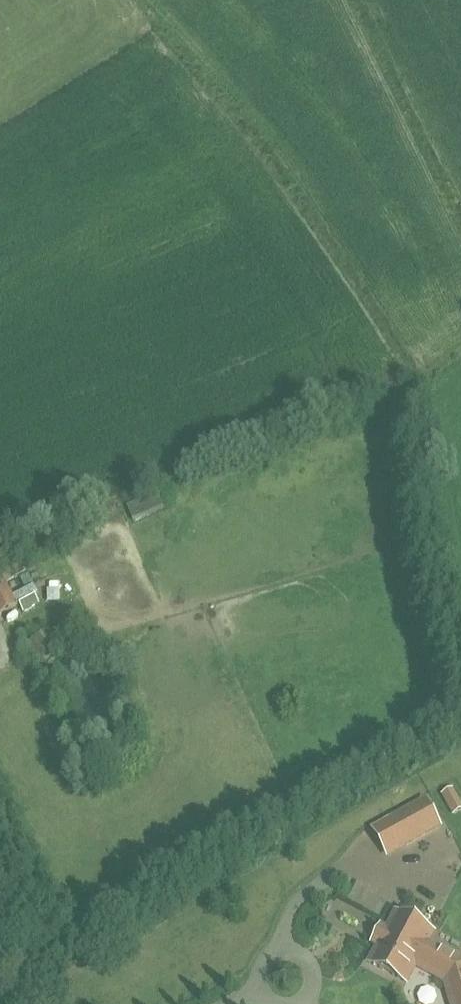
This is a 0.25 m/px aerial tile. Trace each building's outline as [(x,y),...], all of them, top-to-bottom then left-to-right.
[(159,495),(129,507),(136,524),(166,511),(159,495)] [(4,576),(2,573),(26,563),(21,552),(0,561),(0,615),(20,604),(4,576)] [(31,611),(47,604),(41,592),(25,599),(31,611)] [(391,819),(405,845),(439,826),(425,801),(391,819)] [(427,941),(432,932),(413,922),(395,913),(385,932),(383,931),(378,941),(380,942),(369,962),(407,983),(416,966),(444,981),(451,1003),(460,1003),(460,959),(427,941)]
